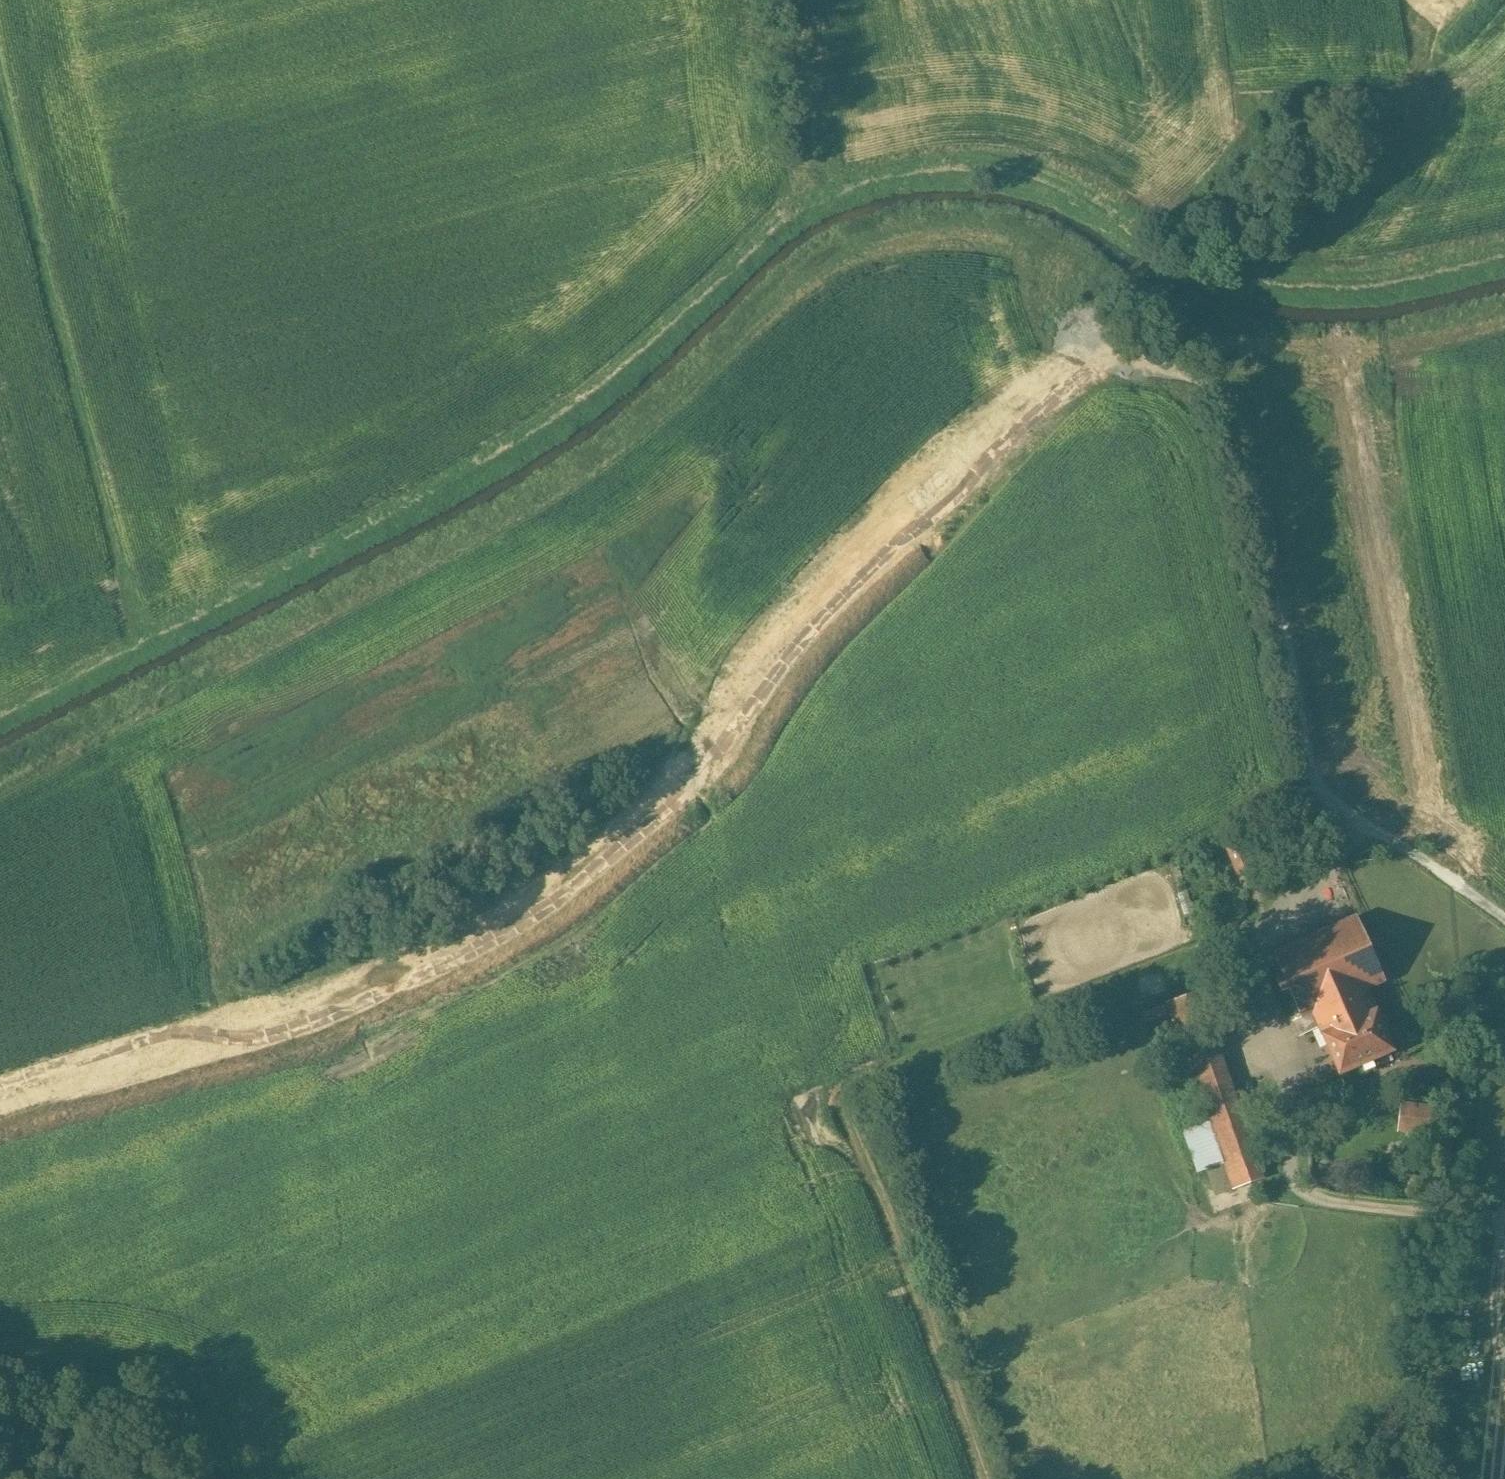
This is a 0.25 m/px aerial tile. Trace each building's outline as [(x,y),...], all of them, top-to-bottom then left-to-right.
[(1233,844),(1241,879),(1258,875),(1249,840),(1233,844)] [(1357,918),(1274,955),(1302,1018),(1314,1012),(1341,1075),(1394,1052),(1367,989),(1385,981),(1357,918)] [(1209,977),(1168,990),(1233,1179),(1274,1166),(1209,977)] [(1442,1088),(1409,1086),(1407,1123),(1440,1125),(1442,1088)]
